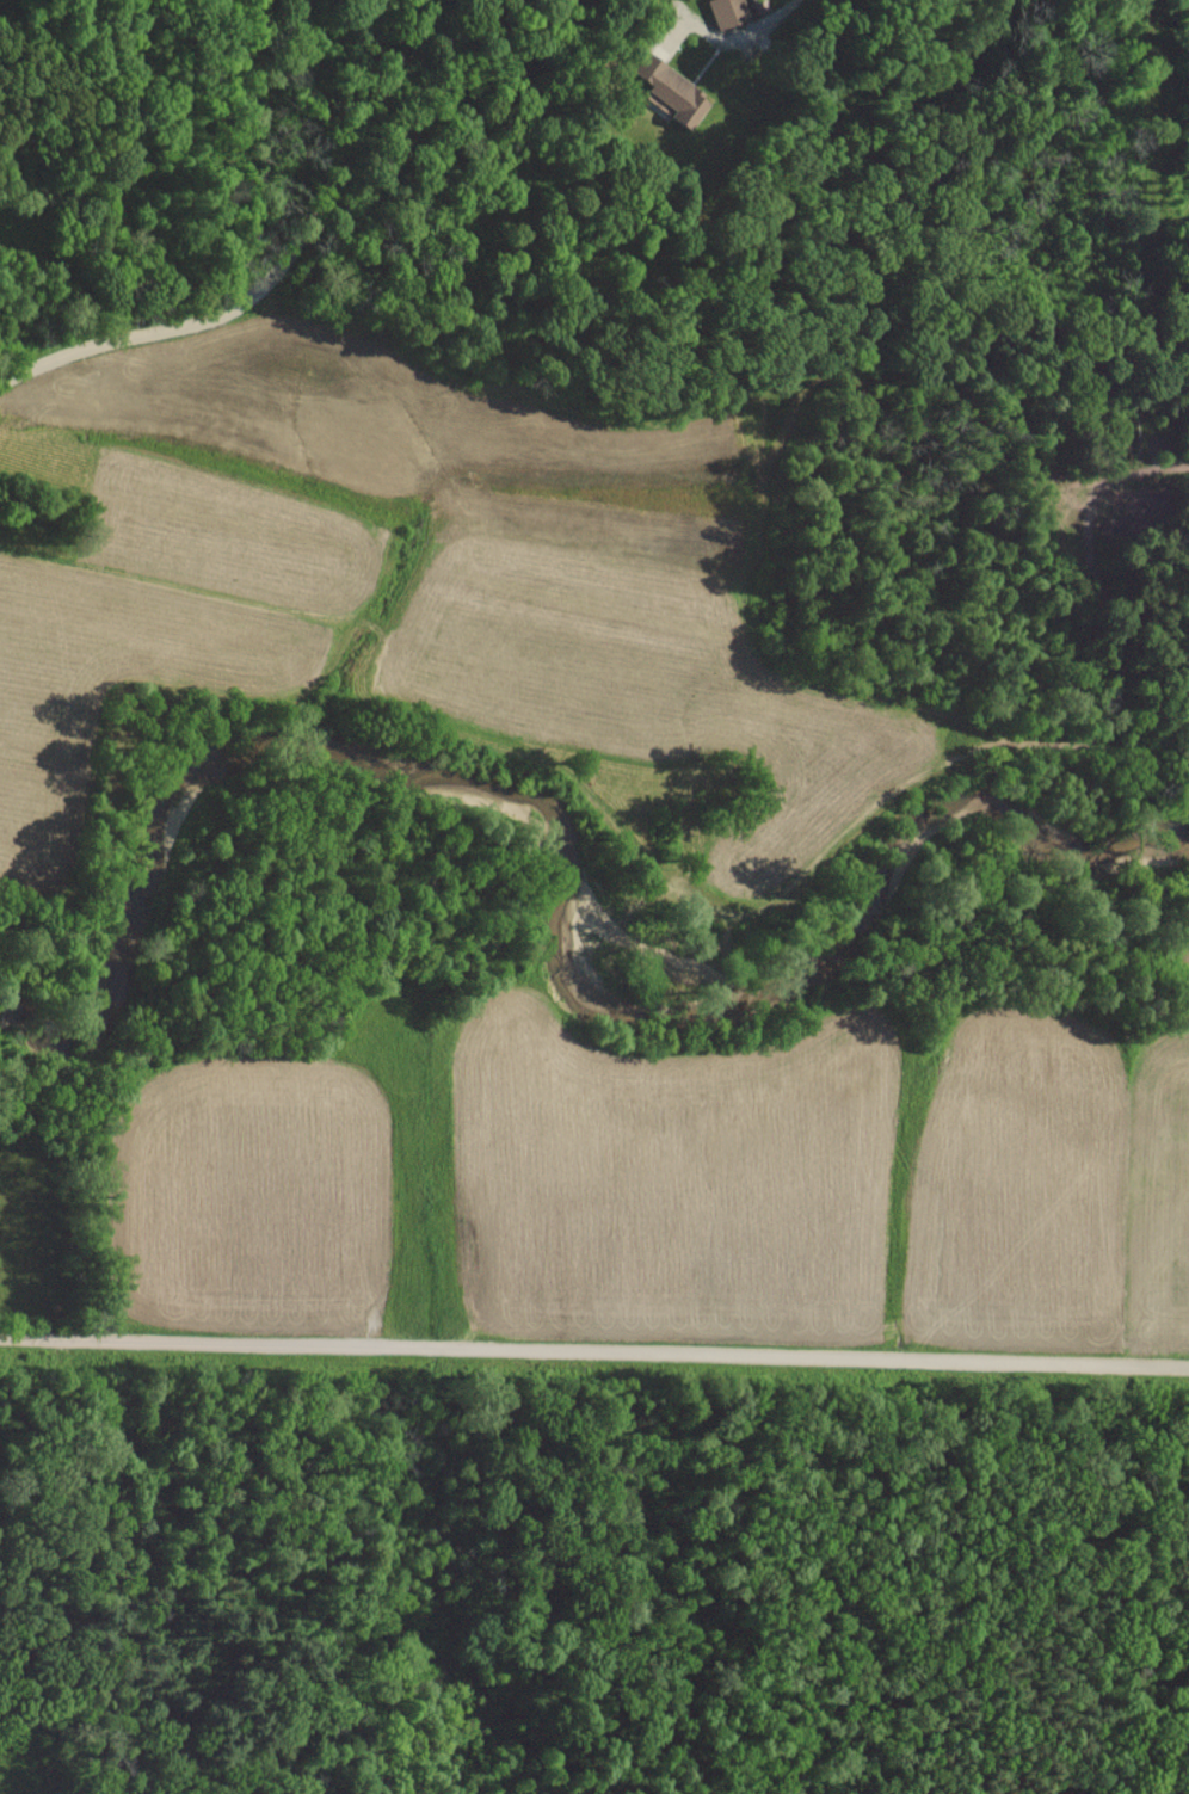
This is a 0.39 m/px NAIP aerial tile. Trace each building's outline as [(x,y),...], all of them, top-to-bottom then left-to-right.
[(745,0),(708,0),(707,1),(720,31),(752,17),(745,0)] [(676,111),(672,115),(691,129),(713,101),(666,65),(648,89),(676,111)]
